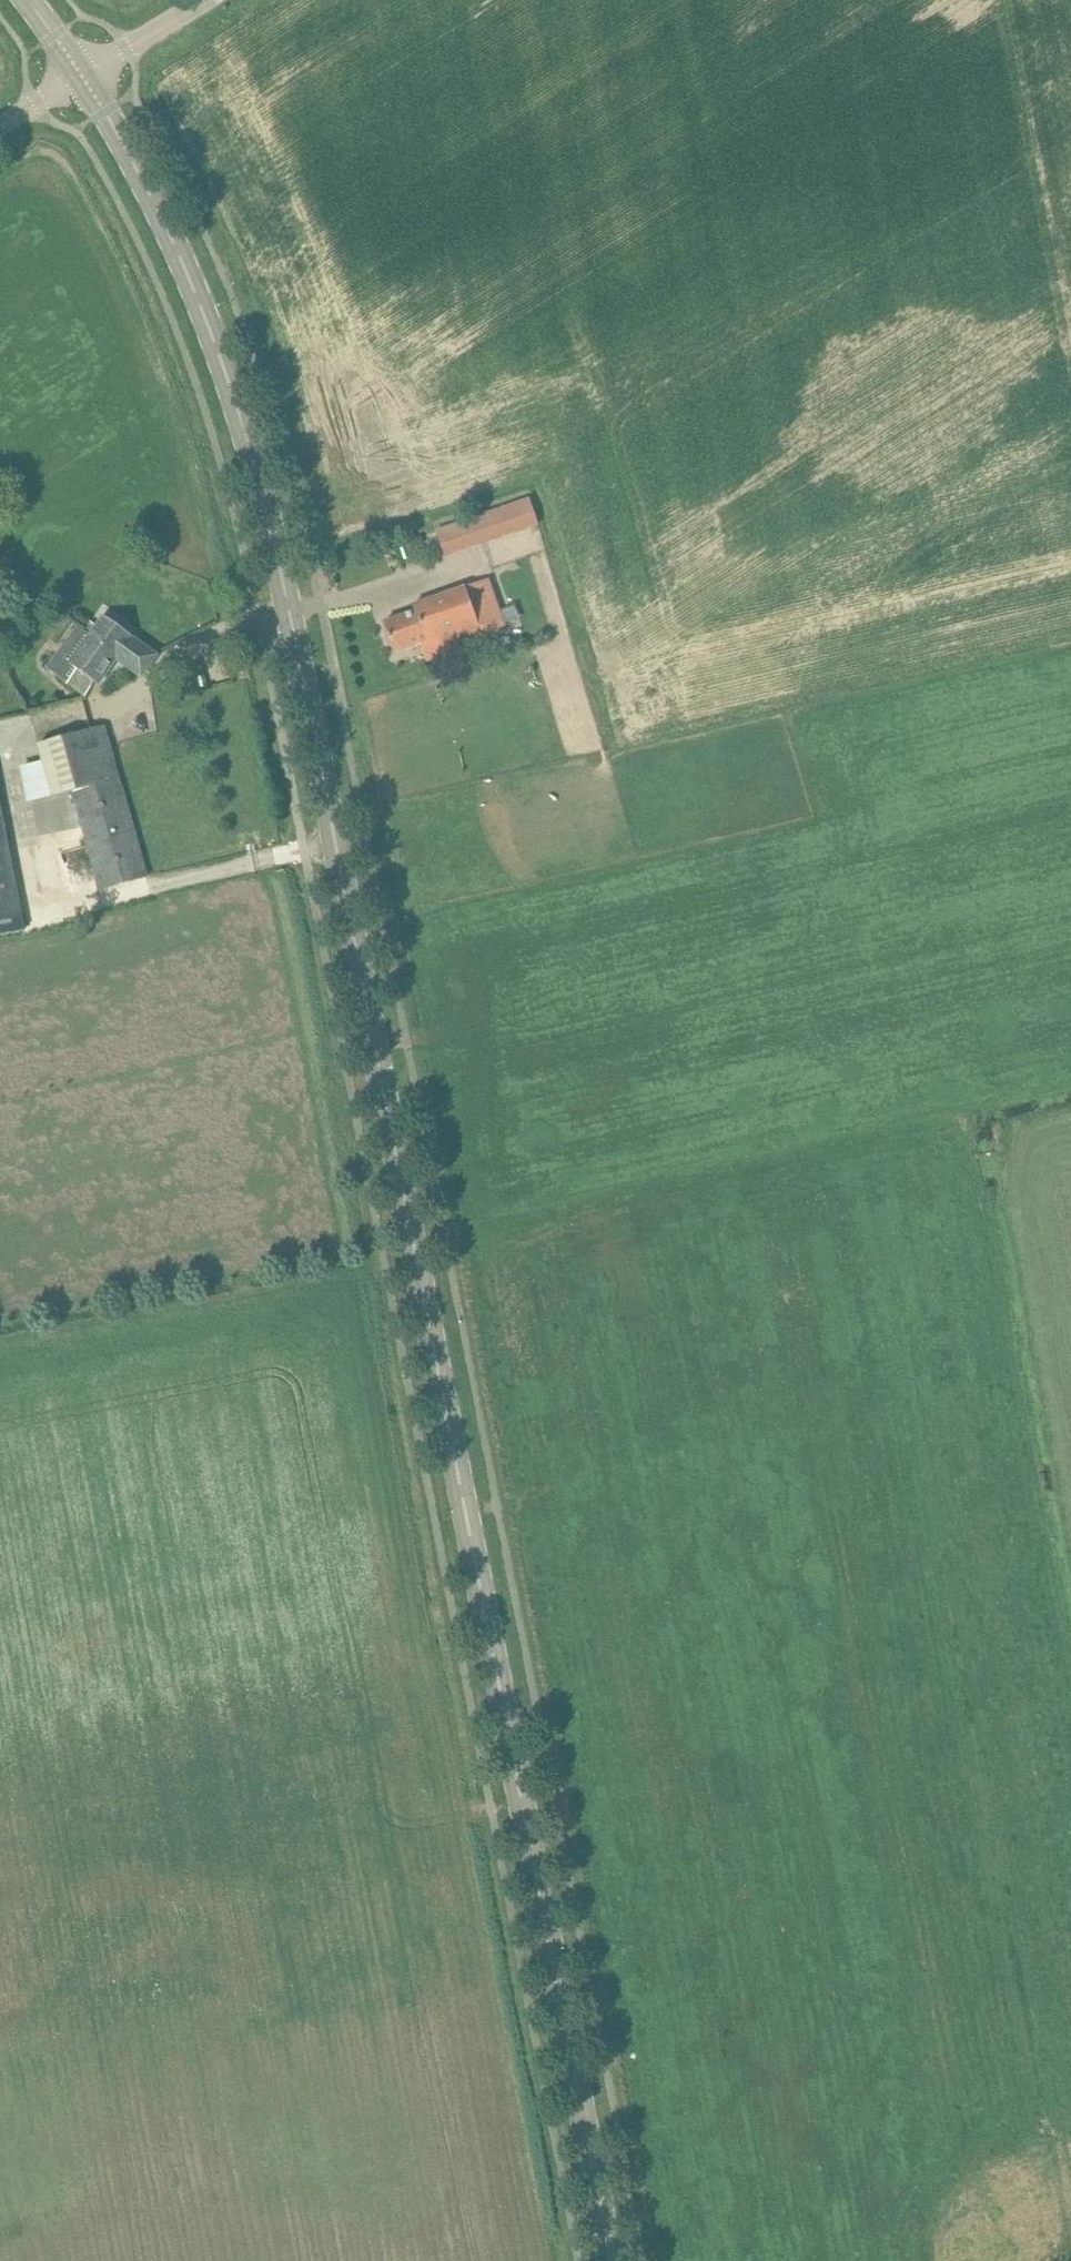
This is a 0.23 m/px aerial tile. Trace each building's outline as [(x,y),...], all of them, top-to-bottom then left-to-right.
[(530,499),(472,518),(441,529),(450,556),(539,526),(530,499)] [(427,661),(442,655),(440,649),(482,634),(504,626),(487,580),(466,587),(465,587),(413,605),(415,612),(384,623),(394,653),(421,644),(427,661)] [(77,669),(66,684),(84,697),(95,682),(97,684),(116,658),(141,676),(156,656),(131,637),(104,617),(98,627),(90,621),(85,629),(91,634),(69,664),(77,669)] [(51,797),(71,791),(118,778),(103,725),(36,744),(51,797)] [(146,877),(118,778),(71,791),(99,890),(146,877)] [(24,924),(0,803),(0,929),(24,924)]
